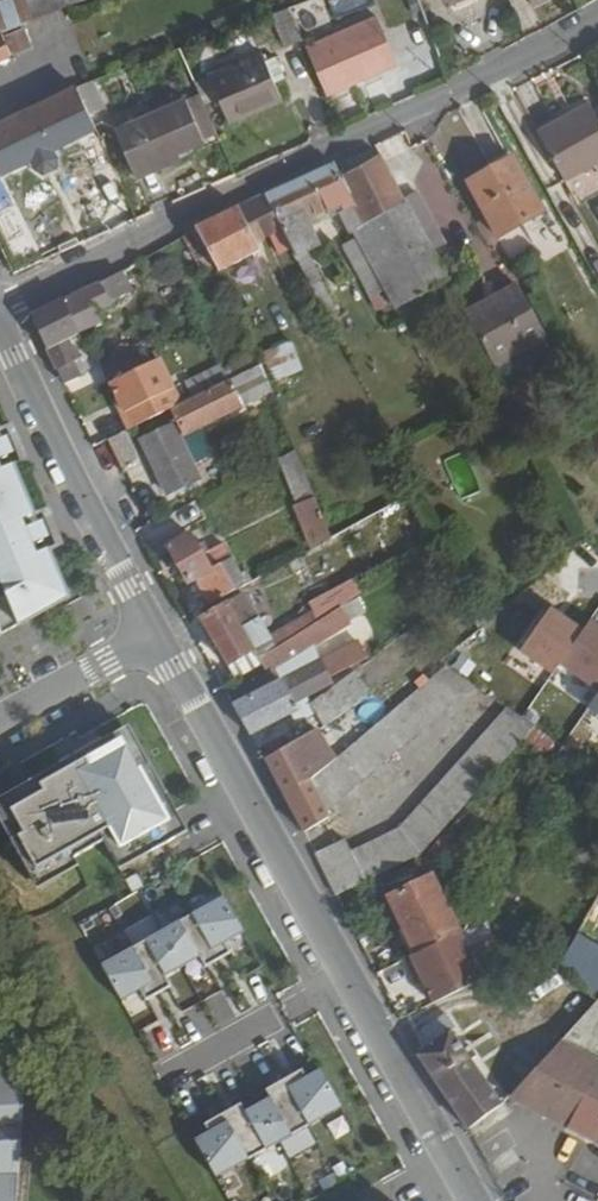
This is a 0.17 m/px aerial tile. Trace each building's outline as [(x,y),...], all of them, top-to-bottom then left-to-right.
[(0,5),(0,34),(24,24),(63,10),(59,0),(11,0),(0,5)] [(270,16),(284,50),(301,44),(286,9),(270,16)] [(302,45),(323,96),(394,66),(373,15),(302,45)] [(6,47),(0,33),(0,34),(0,60),(10,56),(6,47)] [(194,86),(199,97),(204,108),(217,102),(228,125),(279,102),(272,87),(262,65),(258,57),(194,86)] [(262,65),(272,87),(282,82),(272,61),(262,65)] [(77,90),(90,119),(101,115),(106,113),(93,84),(77,90)] [(0,120),(0,177),(94,129),(90,119),(77,90),(60,97),(45,102),(48,110),(40,114),(37,106),(0,120)] [(113,136),(131,174),(201,144),(200,141),(215,134),(204,108),(199,97),(113,136)] [(37,106),(40,114),(48,110),(45,102),(37,106)] [(564,179),(597,160),(597,122),(587,103),(537,131),(564,179)] [(90,119),(94,129),(100,142),(110,137),(101,115),(90,119)] [(380,158),(407,207),(421,199),(402,162),(414,156),(404,134),(374,147),(380,158)] [(341,177),(367,228),(407,207),(380,158),(341,177)] [(468,183),(498,239),(543,214),(513,158),(468,183)] [(262,197),(293,255),(298,266),(313,258),(298,227),(318,217),(323,224),(333,219),(345,239),(355,235),(367,228),(341,177),(334,163),(262,197)] [(194,227),(197,231),(219,273),(259,254),(255,246),(270,239),(280,262),(293,255),(262,197),(194,227)] [(355,235),(396,312),(448,283),(435,258),(407,207),(367,228),(355,235)] [(298,266),(315,297),(328,291),(313,258),(298,266)] [(63,300),(78,335),(101,323),(96,312),(113,302),(111,298),(148,279),(139,263),(86,290),(85,288),(63,300)] [(468,321),(493,368),(545,340),(517,287),(497,298),(500,305),(468,321)] [(497,298),(465,315),(468,321),(500,305),(497,298)] [(32,318),(64,386),(77,379),(70,363),(77,360),(66,341),(77,335),(78,335),(63,300),(32,318)] [(288,341),(258,354),(271,384),(301,371),(288,341)] [(129,351),(101,365),(109,384),(138,369),(129,351)] [(256,355),(224,370),(222,371),(228,382),(260,366),(256,355)] [(120,414),(127,429),(179,405),(158,360),(109,384),(123,412),(120,414)] [(228,382),(170,409),(177,423),(182,434),(195,427),(270,390),(260,366),(228,382)] [(172,426),(191,463),(208,454),(195,427),(182,434),(177,423),(172,426)] [(142,441),(167,492),(198,477),(191,463),(172,426),(142,441)] [(108,439),(122,468),(138,460),(124,431),(108,439)] [(279,460),(299,508),(316,502),(296,452),(279,460)] [(3,580),(11,593),(0,599),(0,640),(52,611),(50,607),(71,596),(50,550),(30,559),(23,562),(7,528),(14,525),(34,515),(11,466),(0,471),(0,582),(3,580)] [(19,533),(14,525),(7,528),(23,562),(30,559),(26,550),(45,541),(37,525),(19,533)] [(167,544),(188,583),(194,580),(208,606),(251,583),(245,572),(240,575),(231,560),(211,571),(202,554),(208,551),(202,540),(196,544),(190,532),(167,544)] [(202,554),(211,571),(231,560),(222,543),(208,551),(202,554)] [(11,593),(3,580),(0,582),(0,599),(11,593)] [(200,618),(234,680),(262,665),(259,660),(273,651),(243,599),(226,608),(225,605),(200,618)] [(597,714),(597,629),(584,621),(580,628),(546,607),(513,661),(597,714)] [(273,651),(259,660),(262,665),(267,675),(305,653),(303,650),(318,641),(310,629),(273,651)] [(318,662),(232,706),(248,735),(289,713),(295,723),(312,714),(303,699),(329,684),(318,662)] [(328,766),(309,782),(325,813),(475,685),(447,665),(328,766)] [(349,853),(363,882),(418,855),(535,727),(510,709),(401,828),(349,853)] [(262,759),(302,832),(328,819),(325,813),(309,782),(328,766),(309,733),(262,759)] [(144,772),(122,734),(103,745),(61,768),(29,787),(33,794),(1,813),(18,842),(11,846),(34,887),(105,846),(115,864),(147,846),(153,857),(188,837),(150,768),(144,772)] [(101,742),(60,766),(61,768),(103,745),(101,742)] [(424,852),(441,864),(452,847),(436,836),(424,852)] [(314,854),(335,896),(363,882),(349,853),(343,840),(314,854)] [(387,895),(414,953),(459,931),(429,873),(387,895)] [(225,902),(103,971),(123,1008),(142,997),(148,1007),(173,993),(167,983),(202,964),(208,974),(233,960),(227,950),(246,939),(225,902)] [(557,964),(594,1000),(597,992),(597,942),(577,930),(557,964)] [(414,953),(402,958),(410,976),(417,973),(420,981),(430,1002),(478,978),(456,932),(414,953)] [(557,964),(553,970),(531,1005),(502,1024),(538,1059),(581,1014),(594,1000),(557,964)] [(417,973),(410,976),(414,984),(420,981),(417,973)] [(505,1094),(597,1147),(597,1071),(592,1068),(597,1055),(597,1003),(594,1000),(581,1014),(538,1059),(505,1094)] [(142,1029),(160,1060),(182,1048),(163,1016),(142,1029)] [(419,1042),(418,1049),(418,1056),(467,1127),(499,1100),(450,1029),(447,1030),(439,1017),(416,1031),(418,1040),(419,1042)] [(207,1132),(193,1139),(215,1178),(340,1108),(320,1071),(319,1072),(318,1069),(304,1077),(300,1069),(263,1089),(268,1097),(243,1111),(239,1103),(202,1124),(207,1132)] [(28,1083),(0,1085),(0,1200),(18,1200),(28,1083)]
